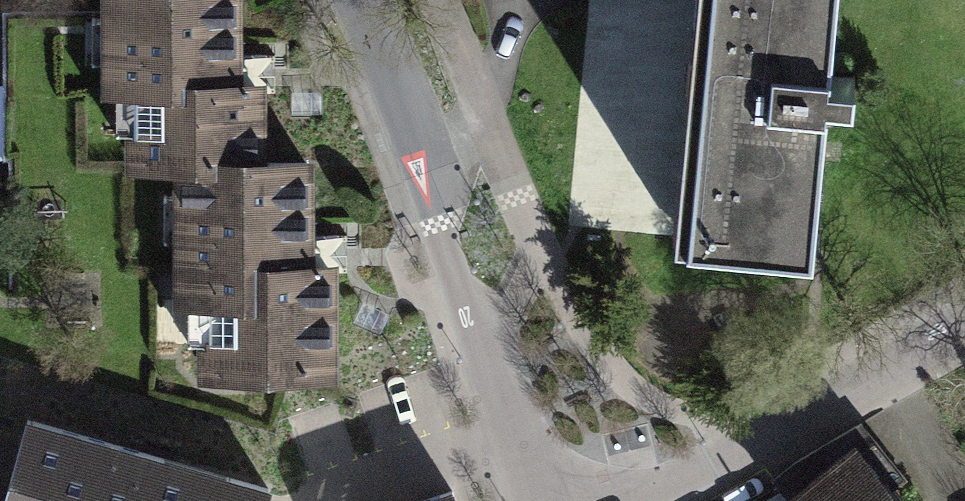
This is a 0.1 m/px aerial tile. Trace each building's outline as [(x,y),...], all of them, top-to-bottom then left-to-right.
[(167,175),(294,158),(293,77),(265,77),(265,0),(115,0),(116,100),(137,100),(137,175),(167,175)] [(681,215),(807,226),(825,0),(699,0),(681,215)] [(294,158),(167,175),(168,280),(183,280),(184,381),(355,380),(355,263),(332,264),(331,158),(294,158)] [(44,434),(29,500),(241,500),(246,478),(44,434)] [(840,458),(790,500),(876,500),(840,458)] [(395,500),(459,500),(454,483),(395,500)]
